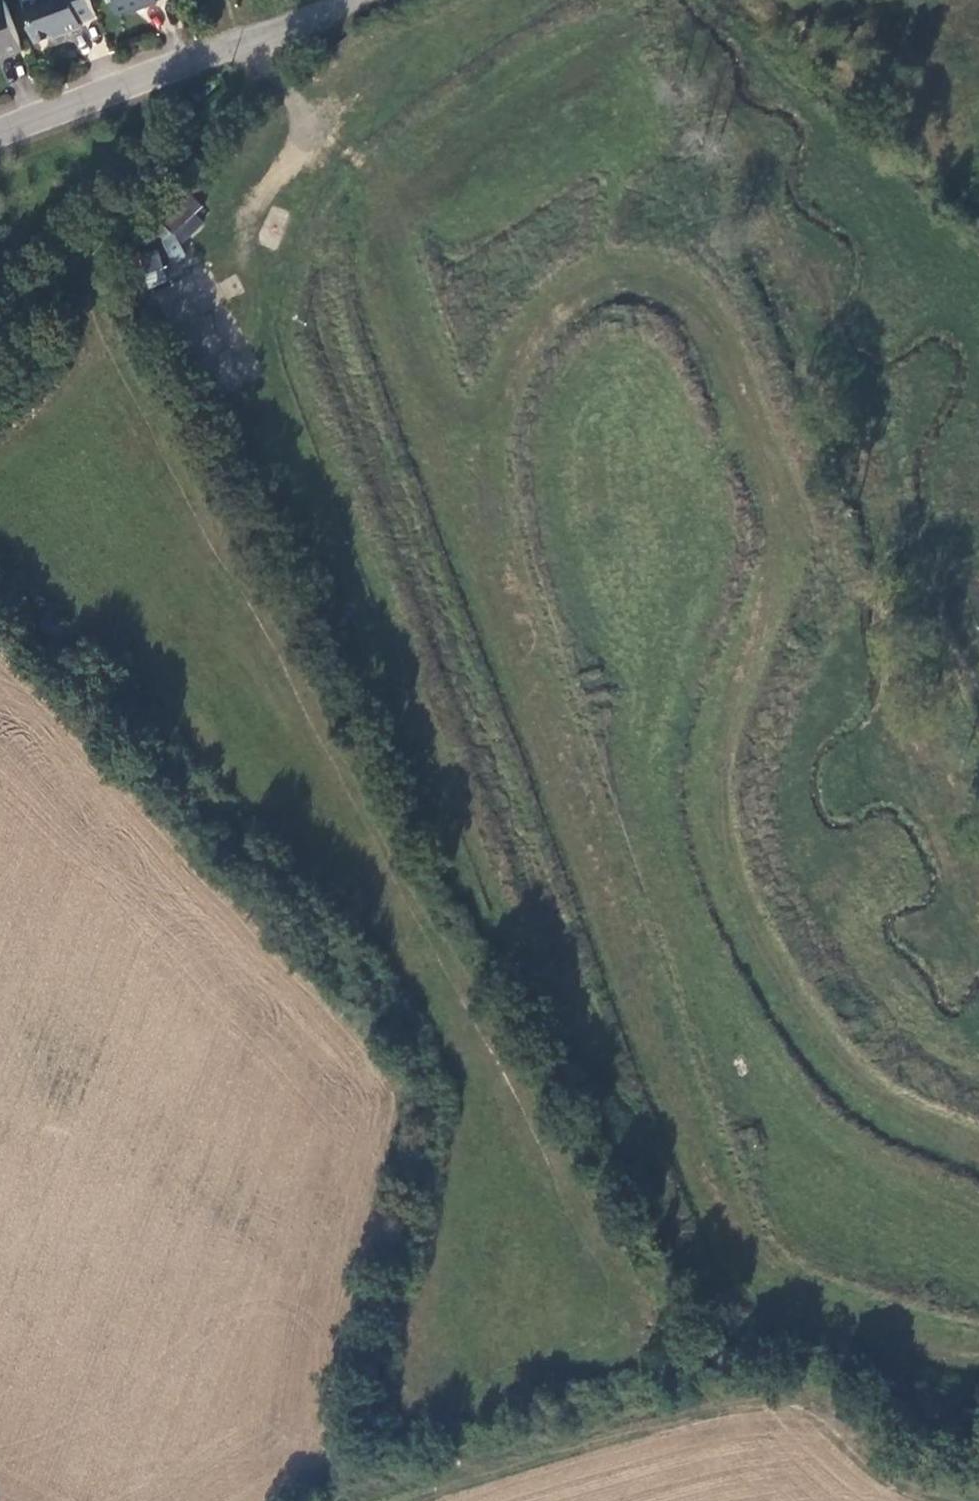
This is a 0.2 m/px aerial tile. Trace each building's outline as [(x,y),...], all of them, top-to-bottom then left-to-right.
[(24,49),(6,0),(0,0),(0,56),(6,53),(8,55),(24,49)] [(96,17),(90,0),(28,0),(34,18),(30,25),(36,41),(63,32),(65,34),(83,28),(81,23),(96,17)] [(118,15),(141,6),(142,8),(155,3),(155,0),(112,0),(118,15)] [(190,192),(161,220),(175,235),(204,207),(190,192)] [(139,253),(145,287),(164,283),(158,250),(139,253)]
